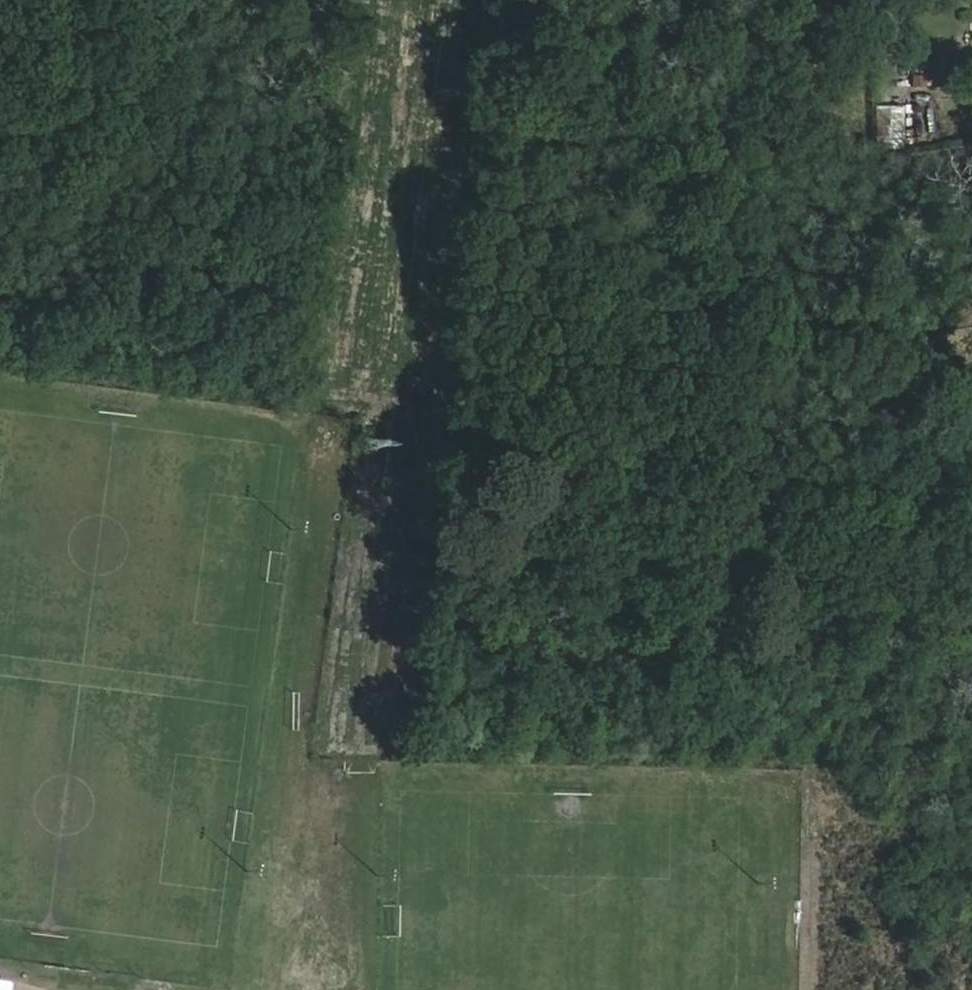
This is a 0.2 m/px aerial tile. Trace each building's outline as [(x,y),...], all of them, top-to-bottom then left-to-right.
[(878,109),(879,146),(901,145),(900,108),(878,109)]
